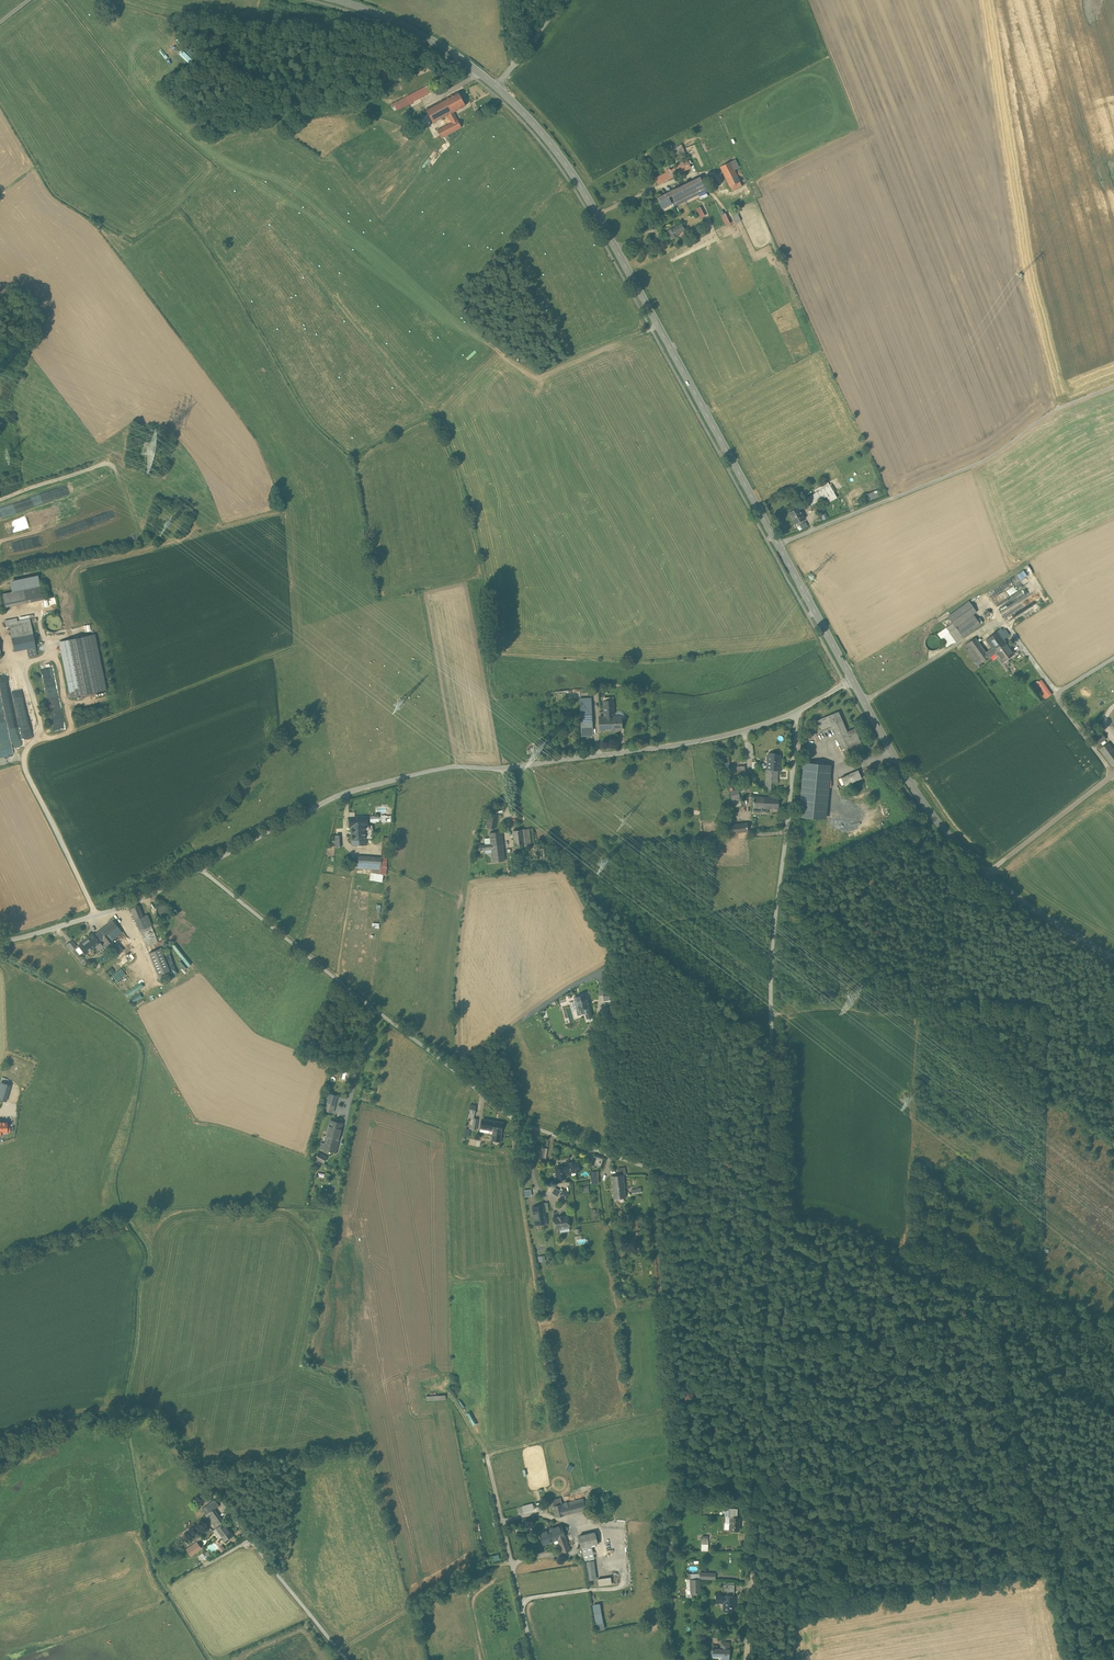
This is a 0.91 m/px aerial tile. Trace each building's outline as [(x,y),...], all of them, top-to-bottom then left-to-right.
[(406,97),(409,104),(427,94),(424,88),(406,97)] [(446,99),(453,112),(466,106),(458,92),(446,99)] [(453,112),(446,99),(426,109),(433,123),(448,115),(453,112)] [(452,123),(457,120),(453,112),(448,115),(452,123)] [(457,120),(452,123),(437,130),(441,138),(461,127),(457,120)] [(679,156),(687,153),(683,144),(675,147),(679,156)] [(684,163),(648,181),(651,187),(687,169),(687,168),(685,165),(684,163)] [(732,163),(722,168),(728,181),(738,177),(732,163)] [(701,176),(657,197),(663,209),(672,204),(674,207),(708,191),(701,176)] [(738,177),(728,181),(732,191),(742,186),(738,177)] [(697,208),(701,219),(707,217),(702,206),(697,208)] [(733,212),(737,223),(743,221),(738,210),(733,212)] [(727,212),(722,215),(726,225),(732,223),(727,212)] [(681,224),(668,231),(671,239),(678,236),(677,234),(684,230),(681,224)] [(810,496),(814,504),(829,496),(832,501),(839,497),(830,481),(815,489),(817,492),(810,496)] [(879,489),(868,493),(871,500),(881,496),(879,489)] [(804,519),(798,508),(794,510),(789,513),(794,522),(795,524),(797,523),(798,524),(803,521),(804,521),(803,520),(804,519)] [(1012,588),(992,598),(995,602),(996,602),(1004,617),(1023,606),(1021,603),(1020,603),(1018,600),(1030,593),(1026,586),(1020,589),(1016,584),(1011,587),(1012,588)] [(40,586),(2,594),(5,607),(43,599),(40,586)] [(969,603),(948,617),(953,624),(939,634),(949,649),(982,626),(974,616),(977,614),(969,603)] [(38,655),(30,619),(17,621),(17,618),(5,621),(6,626),(9,626),(14,651),(27,649),(28,657),(38,655)] [(1002,630),(986,641),(992,649),(997,656),(1004,665),(1016,656),(1005,641),(1011,637),(1006,630),(1003,632),(1002,630)] [(107,689),(95,634),(59,642),(71,697),(107,689)] [(976,638),(965,646),(968,650),(966,651),(978,668),(997,656),(992,649),(986,653),(976,638)] [(53,668),(42,670),(45,685),(55,683),(56,687),(57,687),(53,668)] [(0,678),(0,682),(3,696),(10,695),(8,679),(1,680),(1,678),(0,678)] [(1043,681),(1034,686),(1044,701),(1052,696),(1043,681)] [(581,736),(591,736),(590,698),(579,698),(581,736)] [(597,716),(598,731),(621,730),(620,715),(614,715),(613,699),(602,700),(602,716),(597,716)] [(822,732),(843,724),(839,714),(818,723),(822,732)] [(855,731),(848,735),(843,724),(833,729),(846,758),(856,754),(864,750),(855,731)] [(1097,745),(1106,737),(1099,730),(1091,738),(1097,745)] [(1101,750),(1113,768),(1113,749),(1109,743),(1101,750)] [(781,753),(768,752),(767,767),(780,768),(781,753)] [(826,818),(832,763),(806,760),(800,815),(826,818)] [(779,781),(780,768),(767,767),(766,780),(779,781)] [(860,773),(840,781),(843,789),(863,781),(860,773)] [(739,788),(730,791),(732,798),(741,795),(739,788)] [(780,797),(754,795),(754,806),(779,807),(780,797)] [(489,815),(486,826),(495,829),(498,817),(489,815)] [(367,817),(349,818),(350,827),(351,827),(351,826),(365,826),(367,826),(367,825),(367,817)] [(748,822),(728,824),(729,833),(748,832),(748,822)] [(365,826),(351,826),(351,827),(352,845),(367,844),(366,830),(365,826)] [(530,829),(513,831),(515,847),(532,845),(530,829)] [(493,862),(505,861),(502,832),(489,833),(493,862)] [(371,880),(384,881),(385,874),(388,874),(389,857),(360,855),(359,867),(372,869),(371,880)] [(147,916),(136,920),(146,947),(157,943),(147,916)] [(113,920),(97,932),(102,940),(119,927),(113,920)] [(93,934),(78,945),(85,954),(100,943),(99,942),(102,940),(97,932),(94,934),(93,934)] [(117,942),(109,947),(115,956),(123,950),(117,942)] [(178,954),(191,968),(196,963),(197,965),(201,961),(186,945),(182,950),(178,954)] [(160,949),(149,953),(159,978),(170,974),(160,949)] [(125,971),(115,978),(129,998),(132,996),(131,996),(139,990),(125,971)] [(588,1007),(585,993),(572,996),(576,1010),(583,1009),(588,1007)] [(588,1007),(583,1009),(585,1019),(591,1017),(588,1007)] [(11,1085),(0,1082),(0,1101),(6,1102),(11,1085)] [(325,1110),(334,1112),(338,1095),(330,1093),(325,1110)] [(505,1122),(483,1118),(481,1128),(494,1130),(503,1132),(505,1122)] [(337,1152),(344,1123),(330,1120),(324,1149),(337,1152)] [(501,1141),(503,1132),(494,1130),(492,1140),(501,1141)] [(327,1156),(319,1152),(315,1159),(324,1163),(327,1156)] [(564,1162),(565,1174),(579,1172),(578,1160),(564,1162)] [(565,1174),(564,1167),(554,1168),(556,1180),(566,1178),(565,1174)] [(623,1175),(611,1176),(614,1199),(626,1197),(623,1175)] [(551,1192),(565,1200),(569,1193),(562,1189),(561,1191),(554,1187),(551,1192)] [(543,1205),(532,1206),(535,1226),(546,1224),(543,1205)] [(568,1215),(552,1217),(554,1230),(570,1227),(568,1215)] [(562,1503),(561,1497),(551,1499),(553,1505),(552,1505),(555,1517),(586,1509),(583,1498),(562,1503)] [(202,1509),(206,1515),(214,1509),(219,1506),(215,1500),(202,1509)] [(533,1503),(522,1506),(523,1513),(534,1510),(533,1503)] [(728,1516),(730,1516),(737,1517),(737,1508),(728,1507),(728,1516)] [(214,1509),(206,1515),(209,1518),(216,1528),(224,1522),(214,1509)] [(189,1514),(184,1518),(187,1523),(192,1519),(189,1514)] [(737,1517),(730,1516),(729,1530),(739,1530),(740,1517),(737,1517)] [(224,1522),(216,1528),(225,1541),(233,1535),(224,1522)] [(561,1525),(539,1532),(543,1545),(557,1540),(565,1537),(561,1525)] [(595,1532),(579,1536),(581,1547),(591,1545),(598,1543),(595,1532)] [(570,1550),(565,1537),(557,1540),(562,1553),(570,1550)] [(196,1541),(186,1549),(190,1555),(201,1547),(196,1541)] [(581,1547),(584,1556),(593,1553),(591,1545),(581,1547)] [(597,1579),(594,1560),(585,1562),(589,1580),(597,1579)] [(600,1585),(614,1584),(613,1577),(600,1578),(600,1585)] [(699,1580),(690,1580),(691,1595),(696,1595),(696,1592),(700,1592),(699,1580)] [(737,1595),(716,1595),(716,1603),(723,1603),(723,1612),(736,1612),(737,1595)] [(599,1630),(606,1629),(603,1612),(595,1613),(599,1630)] [(712,1648),(712,1656),(723,1656),(722,1659),(730,1659),(730,1641),(721,1641),(721,1648),(712,1648)]
